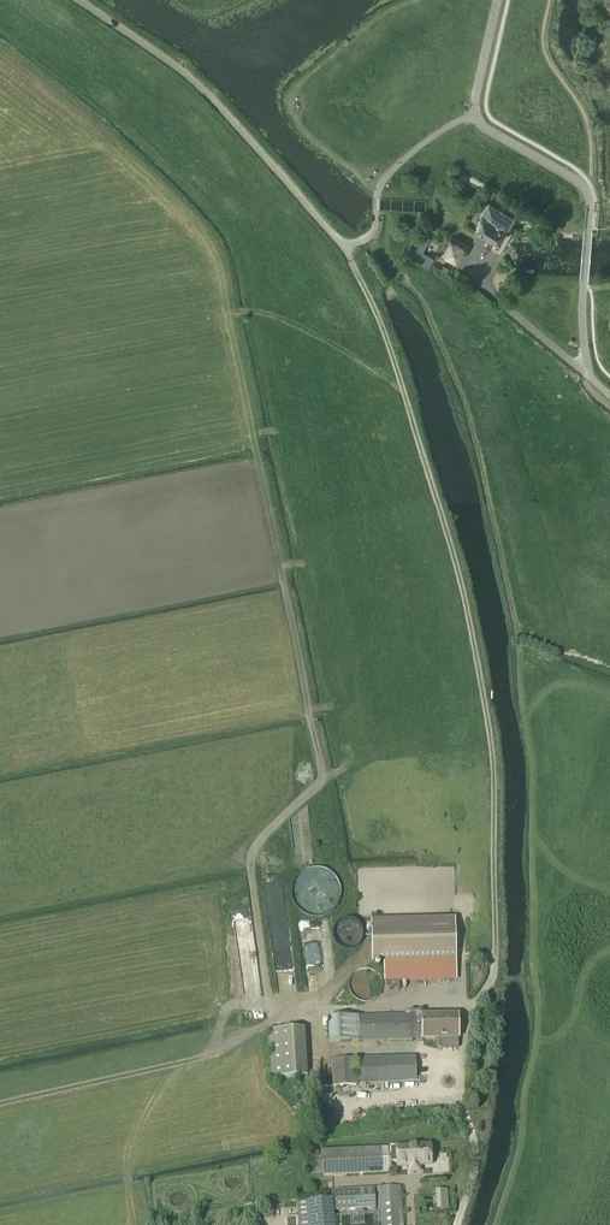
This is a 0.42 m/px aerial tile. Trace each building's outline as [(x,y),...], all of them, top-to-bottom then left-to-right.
[(506,228),(509,224),(510,222),(512,217),(513,218),(514,216),(512,215),(512,216),(504,212),(504,211),(487,201),(487,203),(481,215),(473,229),(490,239),(490,238),(497,242),(498,243),(499,241),(505,231),(507,229),(506,228)] [(473,240),(482,245),(485,239),(477,234),(473,240)] [(429,240),(422,236),(417,244),(425,248),(429,240)] [(443,253),(457,261),(464,247),(448,238),(444,246),(446,247),(443,253)] [(455,918),(371,921),(372,963),(383,963),(384,979),(457,977),(455,918)] [(458,1039),(457,1015),(328,1018),(329,1043),(458,1039)] [(271,1080),(307,1077),(304,1029),(268,1031),(271,1080)] [(357,1083),(416,1081),(415,1057),(356,1059),(357,1083)] [(333,1086),(355,1085),(354,1059),(331,1060),(333,1086)] [(431,1164),(430,1145),(322,1152),(324,1176),(392,1172),(391,1163),(397,1162),(397,1167),(431,1164)] [(400,1187),(378,1189),(380,1224),(403,1224),(400,1187)] [(375,1209),(374,1189),(335,1192),(337,1211),(375,1209)] [(332,1199),(296,1202),(298,1224),(334,1224),(332,1199)]
